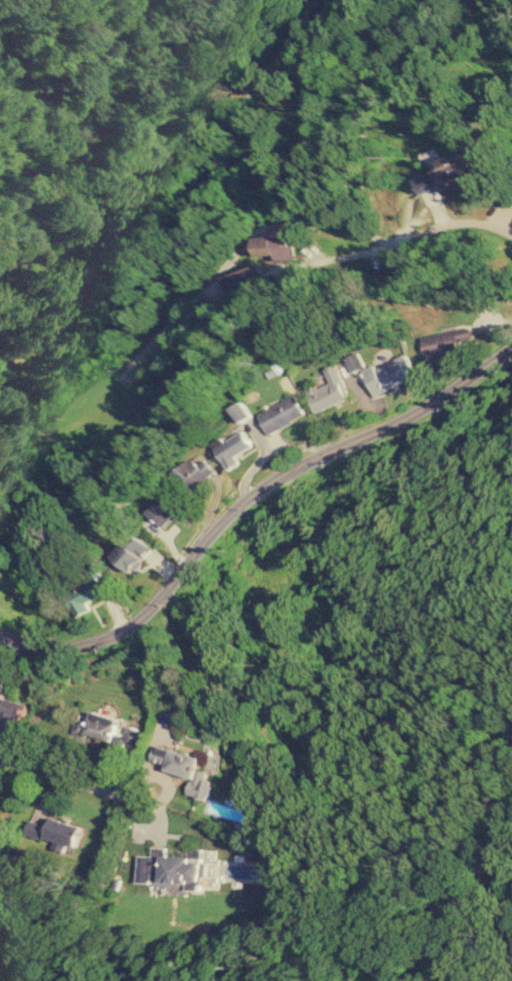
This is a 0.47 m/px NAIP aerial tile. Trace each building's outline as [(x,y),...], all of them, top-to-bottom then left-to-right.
[(473,174),(468,153),(440,159),(438,153),(423,156),(427,170),(416,172),(419,189),(449,182),(450,189),(462,187),(460,177),(473,174)] [(273,228),(273,235),(257,235),(258,255),(274,255),(274,259),(294,258),(294,234),(287,235),(287,227),(273,228)] [(425,358),(460,350),(458,341),(472,337),(470,326),(420,338),(425,358)] [(345,356),(351,371),(364,366),(359,351),(345,356)] [(373,394),(410,380),(406,370),(411,368),(406,354),(374,367),(373,364),(362,369),(373,394)] [(314,412),(349,398),(335,363),(323,368),(328,380),(305,390),(314,412)] [(305,416),(296,395),(257,411),(266,432),(305,416)] [(252,445),(243,430),(214,447),(227,469),(239,462),(235,455),(252,445)] [(204,460),(199,465),(191,457),(176,471),(192,489),(214,470),(204,460)] [(180,507),(164,492),(146,511),(162,526),(180,507)] [(113,555),(129,571),(152,548),(135,532),(113,555)] [(86,600),(106,592),(101,577),(64,591),(73,616),(90,609),(86,600)] [(85,734),(113,740),(118,717),(90,711),(85,734)] [(121,746),(137,749),(141,729),(125,725),(121,746)] [(200,756),(154,744),(150,760),(166,764),(164,771),(198,780),(193,796),(206,799),(211,780),(204,778),(206,771),(197,768),(200,756)] [(44,835),(75,846),(82,826),(51,816),(44,835)]
